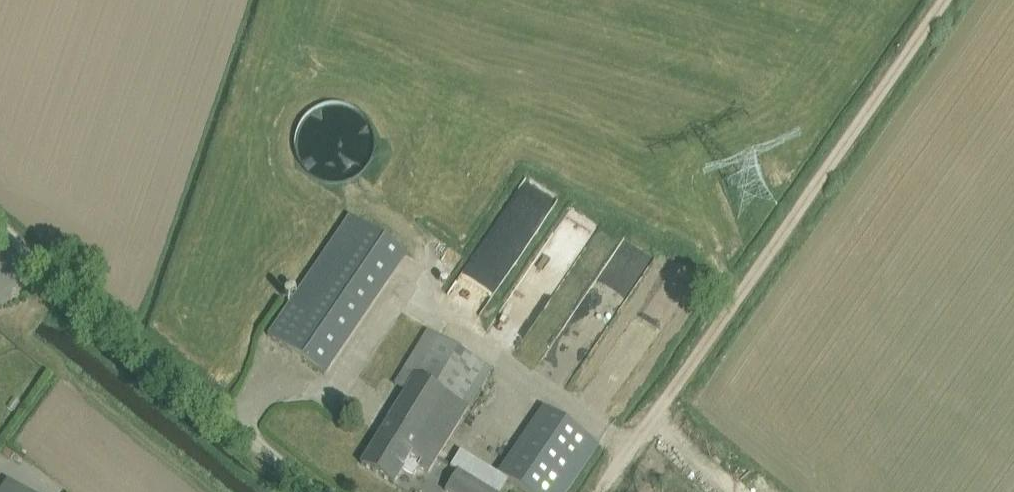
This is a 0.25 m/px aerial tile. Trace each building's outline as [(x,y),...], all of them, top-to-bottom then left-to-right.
[(311,173),(364,162),(353,103),(312,110),(314,124),(301,126),(303,136),(304,136),(311,173)] [(325,374),(336,358),(408,255),(350,214),(280,319),(268,336),(325,374)] [(428,473),(438,456),(490,368),(428,330),(395,384),(406,391),(361,464),(394,484),(402,470),(413,476),(419,467),(428,473)] [(630,373),(647,345),(625,332),(608,361),(630,373)] [(598,447),(599,444),(544,406),(498,473),(526,491),(567,491),(598,447)] [(463,491),(494,491),(478,482),(481,477),(471,470),(467,477),(471,480),(463,491)] [(10,482),(2,491),(25,491),(10,482)]
